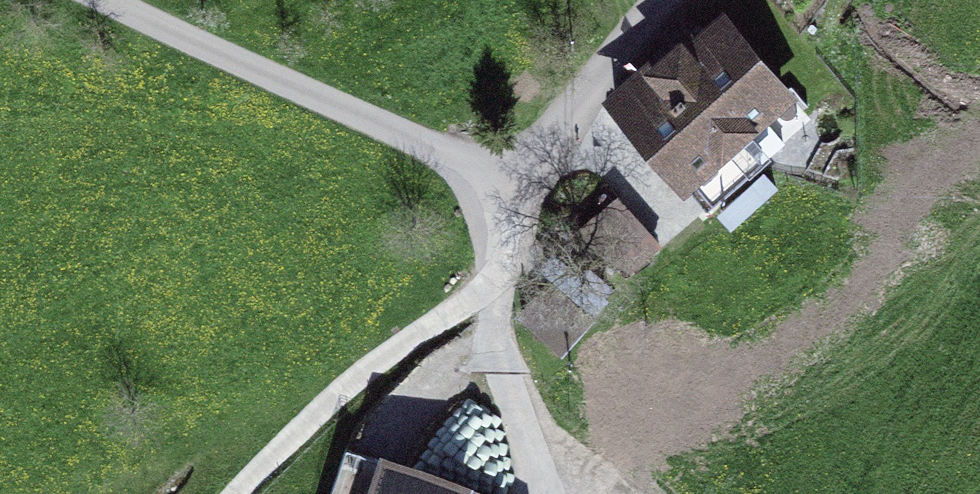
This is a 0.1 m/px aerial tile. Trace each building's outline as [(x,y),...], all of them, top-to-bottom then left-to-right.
[(778,89),(702,3),(595,95),(671,182),(778,89)] [(374,449),(359,493),(465,493),(470,481),(374,449)]
